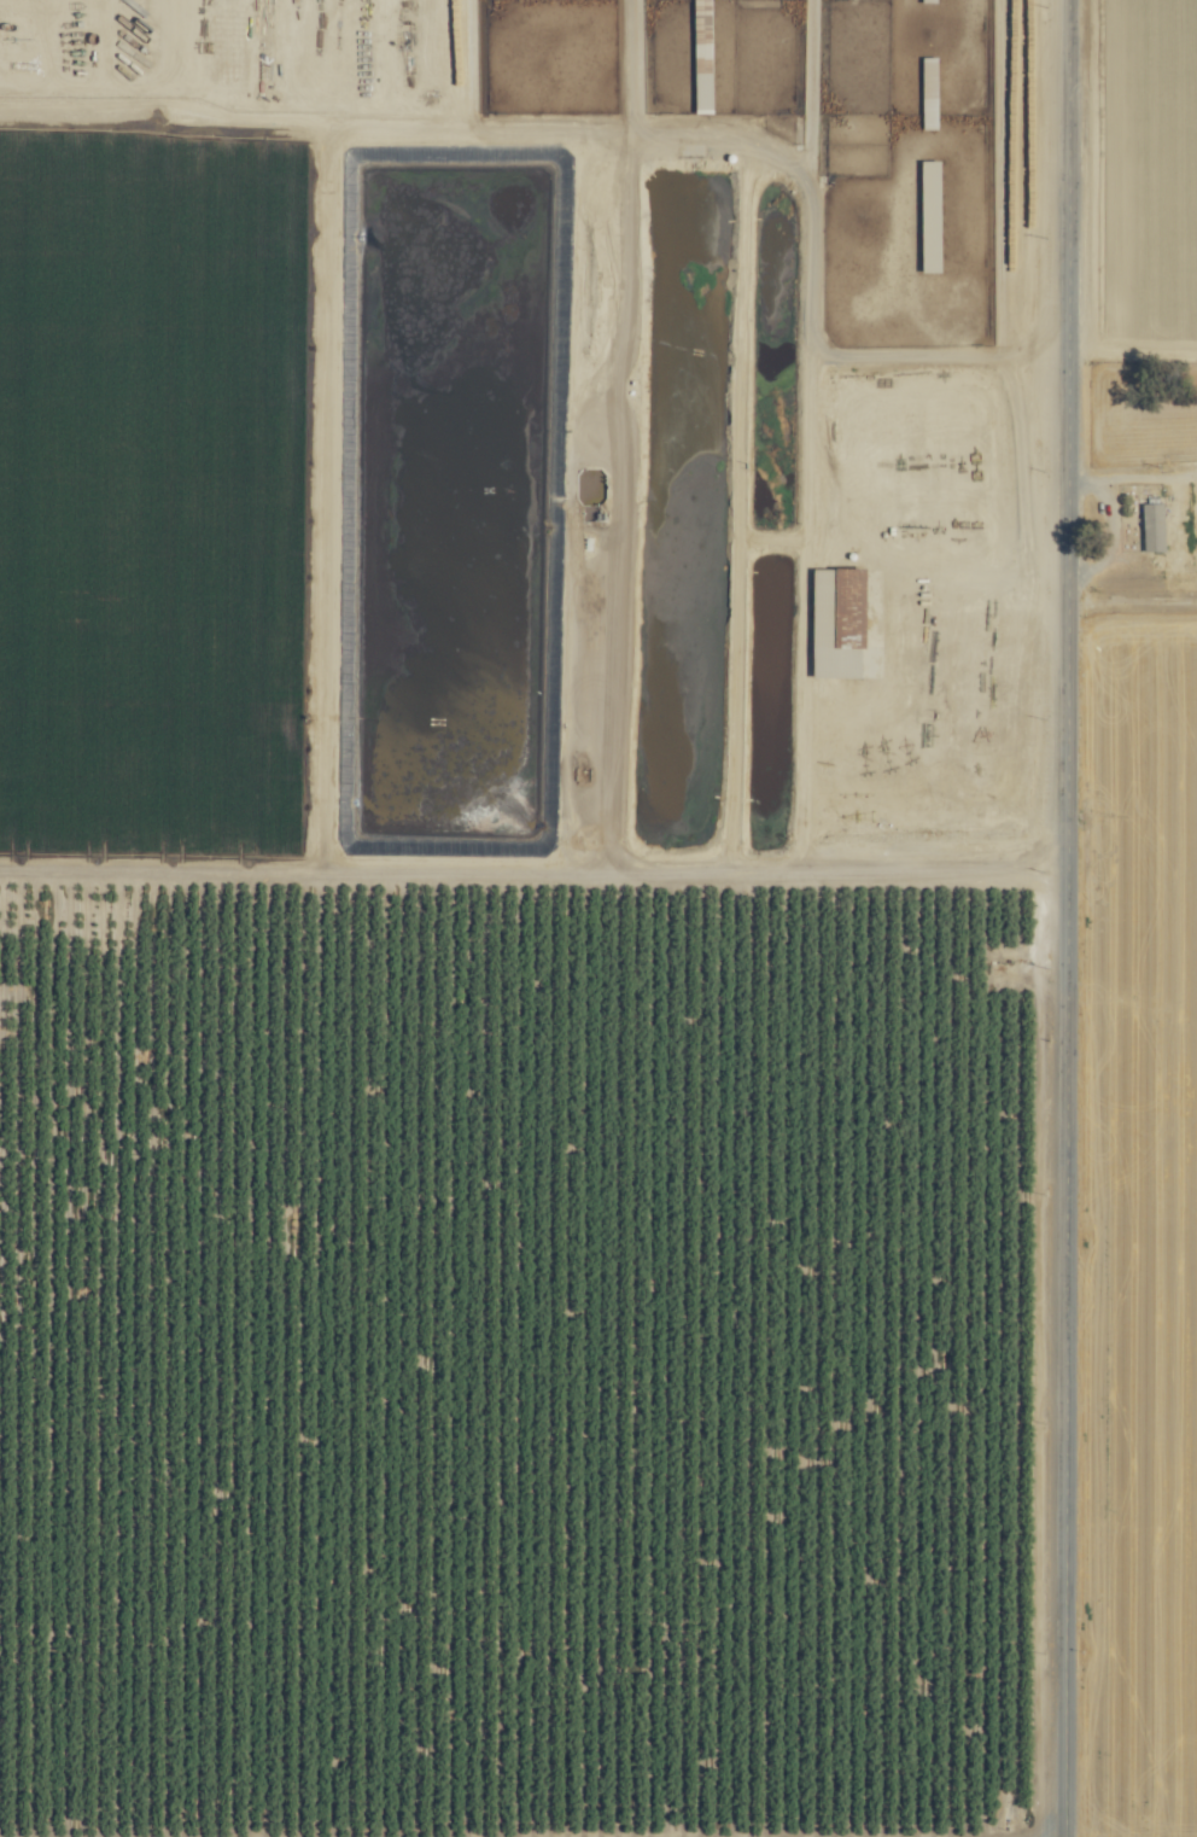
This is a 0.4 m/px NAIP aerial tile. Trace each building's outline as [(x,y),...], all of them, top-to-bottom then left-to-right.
[(925,55),(924,128),(939,128),(940,55),(925,55)] [(923,159),(924,271),(943,270),(942,158),(923,159)] [(1146,549),(1167,549),(1166,501),(1145,501),(1146,549)] [(870,566),(837,566),(837,575),(831,575),(831,584),(837,584),(837,611),(847,611),(847,621),(852,621),(852,631),(861,631),(861,640),(860,640),(860,647),(868,647),(870,566)]
